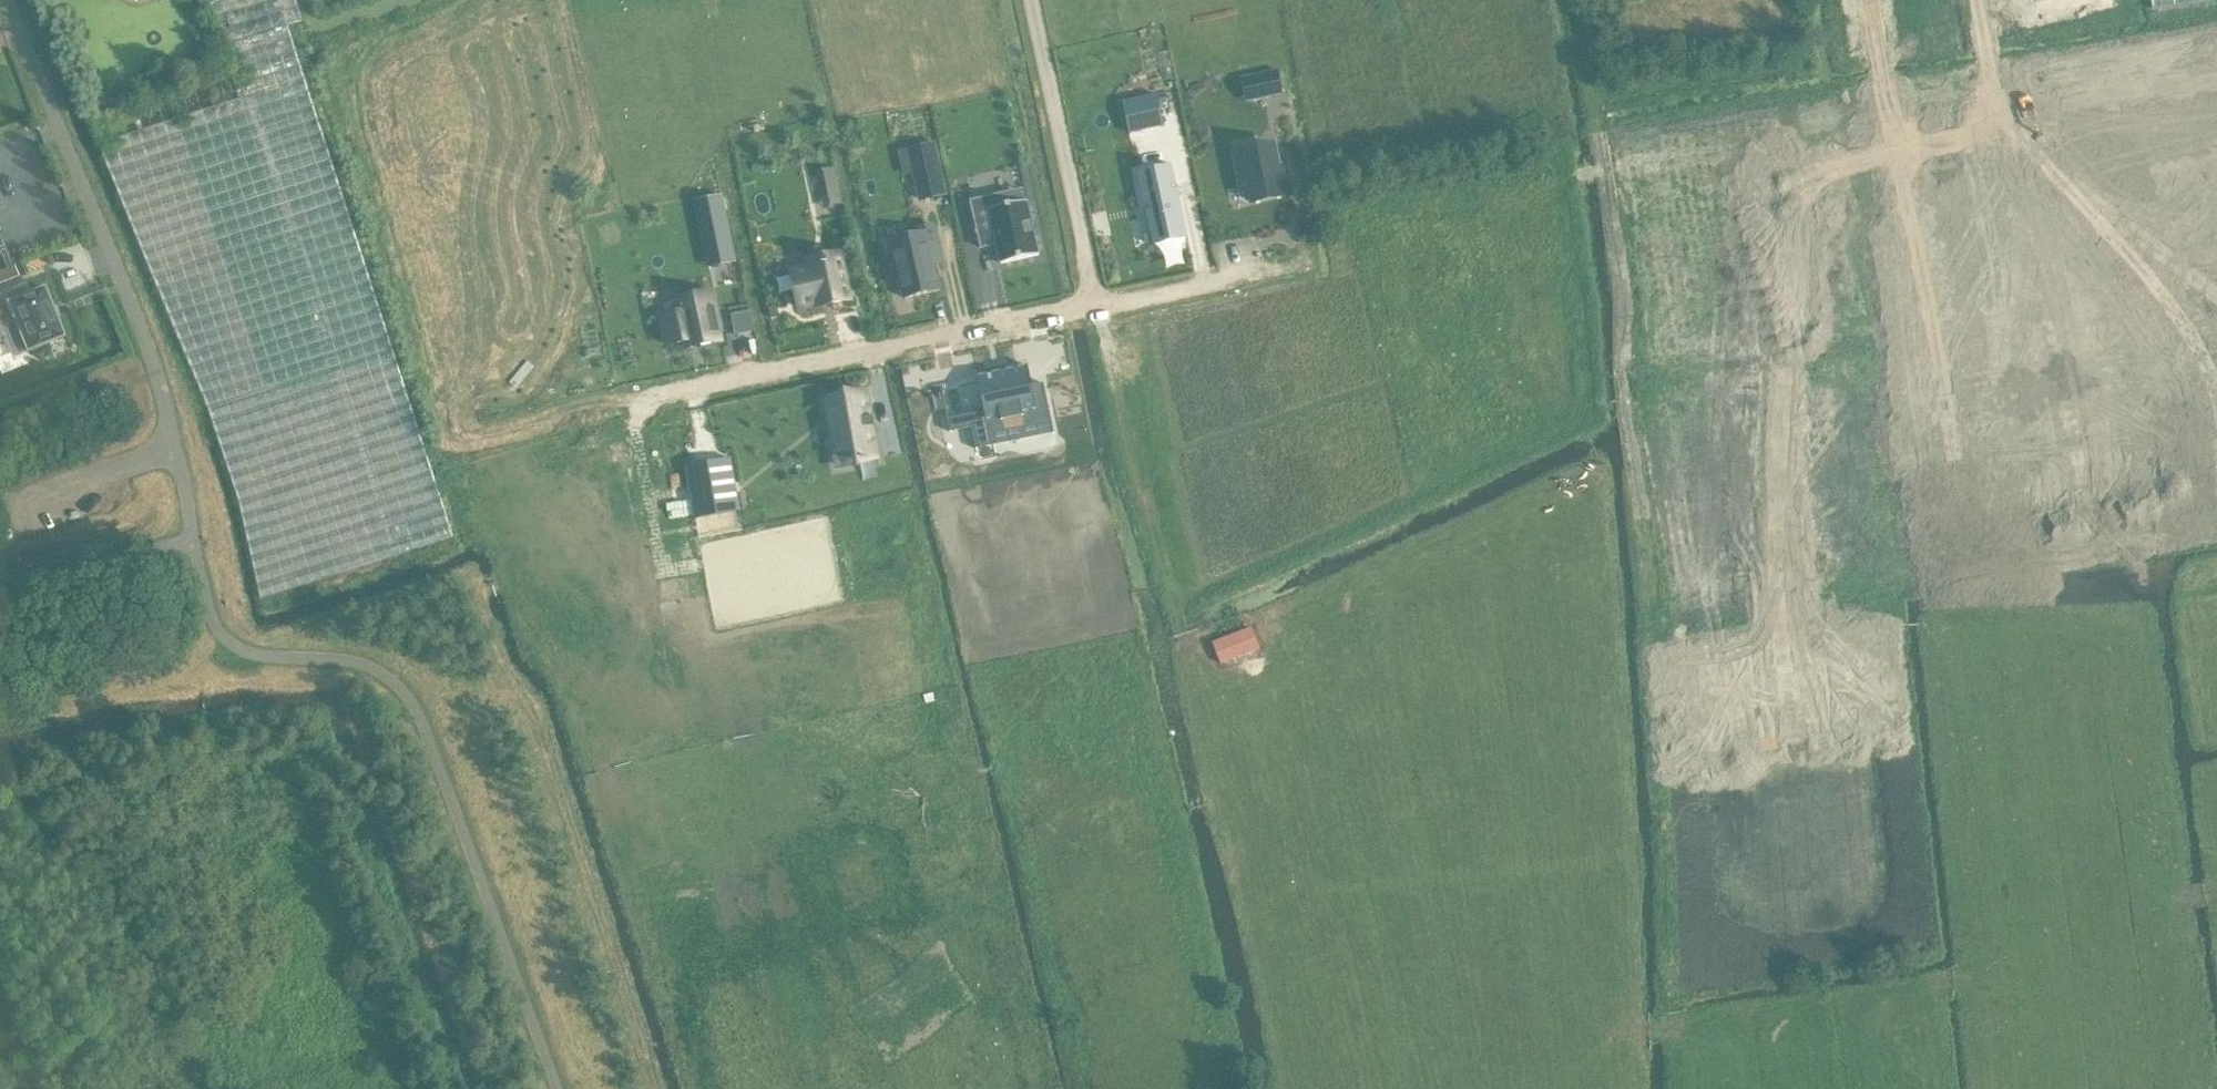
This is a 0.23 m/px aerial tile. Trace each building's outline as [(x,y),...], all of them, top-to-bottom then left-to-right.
[(214,3),(209,4),(231,72),(296,52),(287,25),(303,20),(297,0),(213,0),(214,3)] [(90,118),(89,118),(115,182),(151,270),(173,322),(208,407),(239,502),(254,567),(261,599),(453,538),(296,52),(231,72),(90,118)] [(1277,70),(1242,78),(1244,88),(1257,85),(1260,98),(1282,94),(1277,70)] [(1151,96),(1122,102),(1129,133),(1158,127),(1164,125),(1157,94),(1151,96)] [(934,143),(914,147),(919,170),(914,171),(915,173),(921,199),(945,194),(934,143)] [(1270,144),(1233,152),(1240,187),(1252,184),(1256,204),(1293,196),(1287,164),(1275,166),(1270,144)] [(1166,166),(1137,172),(1152,241),(1181,235),(1187,234),(1172,164),(1166,166)] [(833,169),(818,172),(822,190),(837,187),(833,169)] [(1001,194),(972,201),(982,248),(997,245),(1001,263),(1039,255),(1027,201),(1004,206),(1001,194)] [(721,196),(699,201),(713,266),(735,261),(721,196)] [(896,258),(889,260),(895,282),(901,280),(905,298),(940,290),(935,266),(933,258),(939,257),(939,258),(941,257),(934,227),(933,228),(933,230),(918,234),(892,240),(896,258)] [(809,268),(792,271),(800,307),(816,304),(817,306),(850,299),(841,254),(807,261),(809,268)] [(0,273),(0,287),(22,278),(17,266),(0,273)] [(0,294),(0,327),(2,326),(15,358),(28,353),(64,338),(44,289),(31,294),(26,283),(0,294)] [(679,313),(662,317),(668,345),(685,341),(687,348),(721,341),(711,292),(676,300),(679,313)] [(750,313),(734,317),(739,335),(755,332),(750,313)] [(985,411),(948,419),(950,432),(972,427),(976,449),(978,449),(977,446),(993,443),(991,432),(1007,429),(1050,420),(1053,433),(1054,433),(1044,383),(1032,385),(1028,366),(1007,370),(982,375),(978,376),(979,383),(985,411)] [(865,394),(827,401),(836,451),(854,447),(857,461),(876,458),(871,427),(875,426),(875,425),(870,425),(869,419),(874,418),(873,417),(869,418),(865,394)] [(730,458),(686,466),(695,519),(740,511),(730,458)] [(1216,638),(1224,660),(1262,646),(1253,624),(1216,638)]
